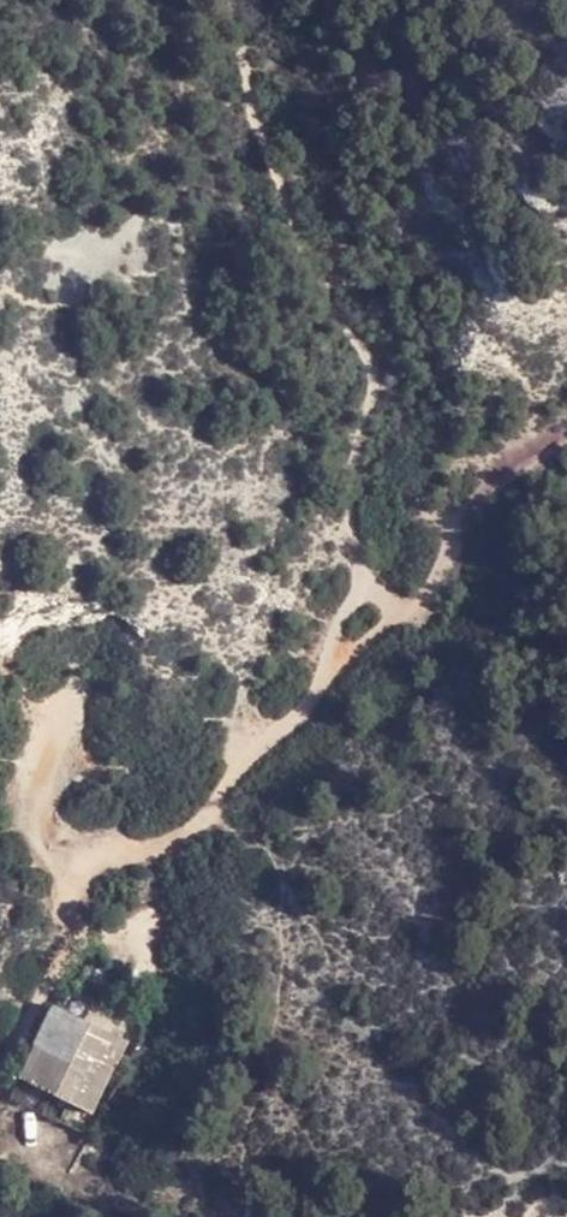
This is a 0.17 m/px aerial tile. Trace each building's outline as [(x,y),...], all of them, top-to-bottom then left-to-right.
[(46,1040),(68,1051),(87,1012),(64,1001),(46,1040)] [(109,1023),(137,1035),(146,1017),(117,1004),(109,1023)] [(87,1012),(68,1051),(90,1061),(109,1023),(87,1012)] [(90,1061),(116,1076),(137,1035),(109,1023),(90,1061)] [(29,1073),(52,1084),(68,1051),(46,1040),(29,1073)] [(68,1051),(52,1084),(101,1109),(116,1076),(90,1061),(68,1051)]
